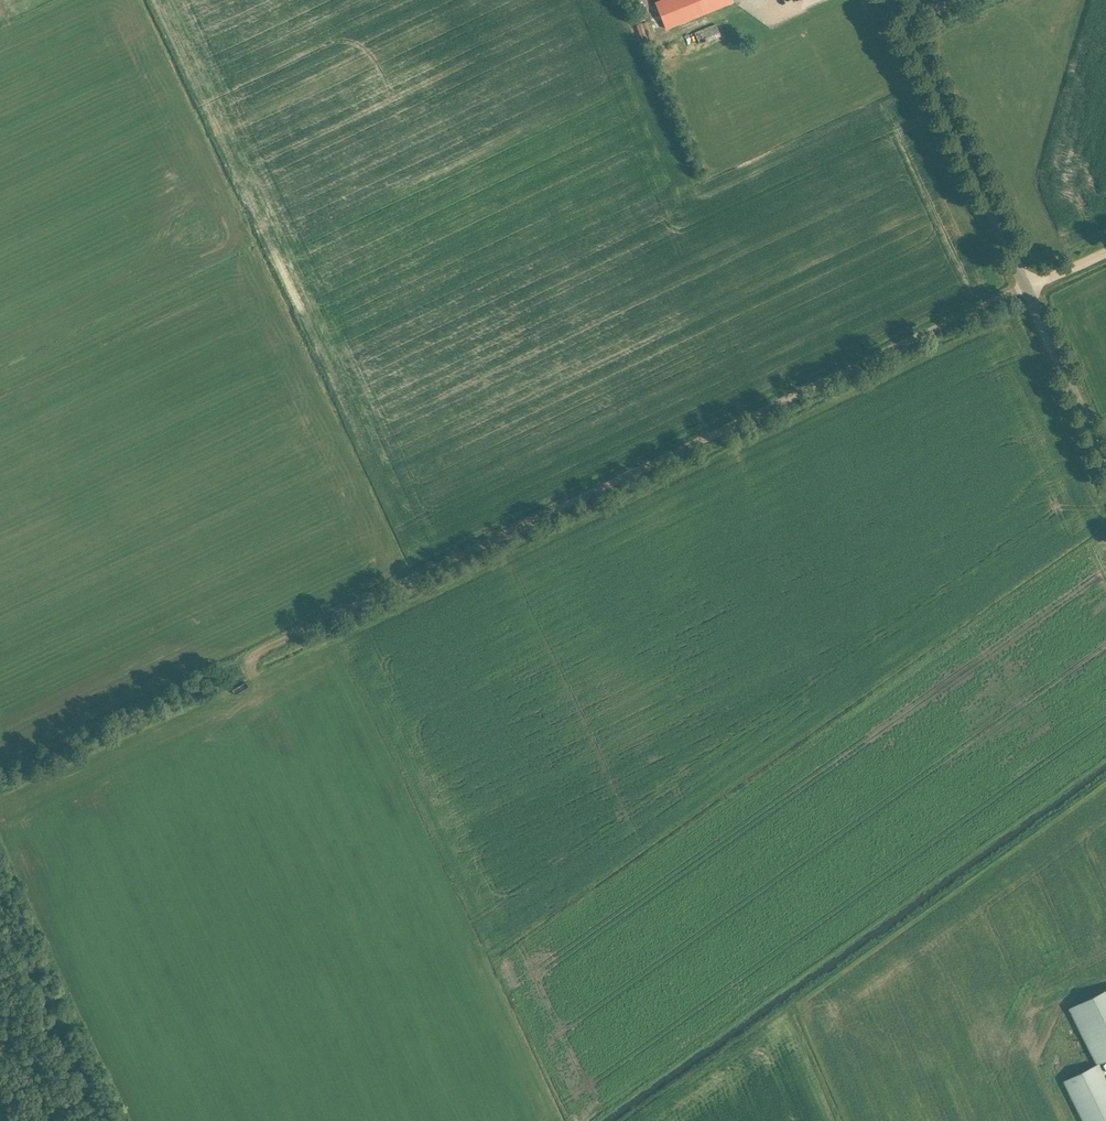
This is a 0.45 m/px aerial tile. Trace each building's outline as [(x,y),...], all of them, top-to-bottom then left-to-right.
[(651,35),(733,2),(732,0),(664,0),(641,9),(651,35)] [(695,32),(700,45),(721,36),(716,24),(695,32)] [(1096,1064),(1099,1062),(1105,1059),(1105,989),(1068,1007),(1096,1064)] [(1083,1120),(1105,1120),(1105,1076),(1099,1062),(1096,1064),(1063,1080),(1065,1084),(1083,1120)]
